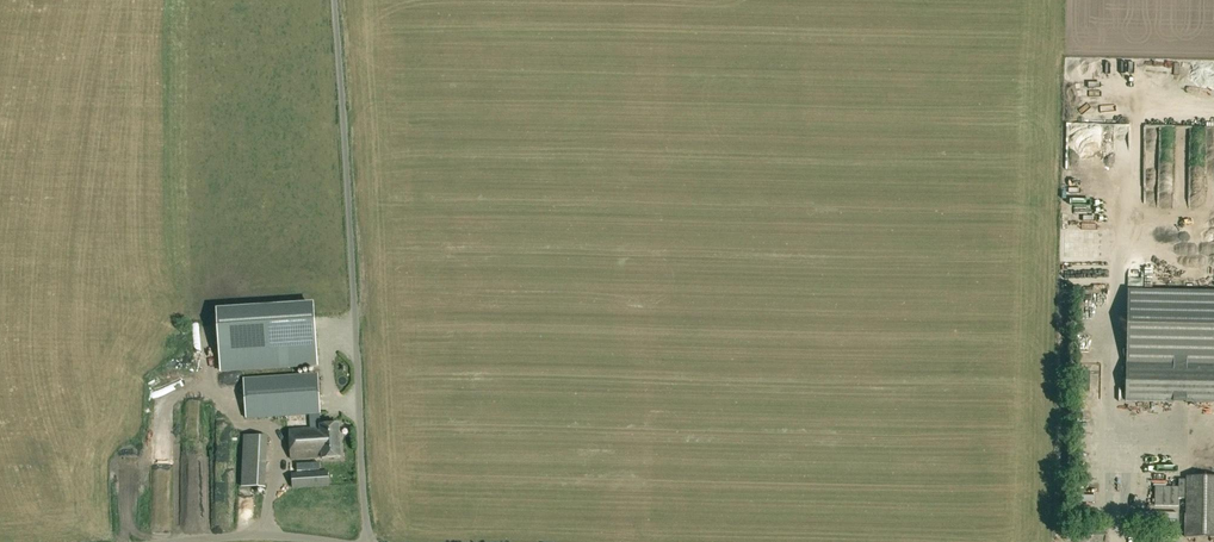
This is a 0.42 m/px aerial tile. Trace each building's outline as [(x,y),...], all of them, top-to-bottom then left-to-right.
[(1116,124),(1118,137),(1132,134),(1130,122),(1116,124)] [(1118,140),(1118,151),(1130,151),(1130,141),(1118,140)] [(1179,239),(1180,250),(1205,249),(1205,238),(1179,239)] [(1129,289),(1127,400),(1213,402),(1213,291),(1129,289)] [(314,317),(220,324),(223,371),(317,365),(314,317)] [(290,429),(292,459),(323,457),(323,459),(342,458),(340,425),(321,426),(320,414),(321,414),(318,377),(244,382),(247,418),(310,413),(311,428),(290,429)] [(1205,409),(1205,417),(1213,417),(1213,409),(1205,409)] [(268,438),(244,435),(242,487),(267,489),(268,438)] [(1162,464),(1162,455),(1150,455),(1149,464),(1162,464)] [(328,471),(292,473),(293,487),(329,485),(328,471)] [(1185,480),(1179,480),(1179,487),(1155,487),(1155,506),(1178,506),(1178,499),(1188,499),(1187,536),(1213,537),(1213,477),(1188,477),(1188,480),(1185,480)] [(1083,487),(1093,488),(1094,482),(1085,480),(1083,487)]
